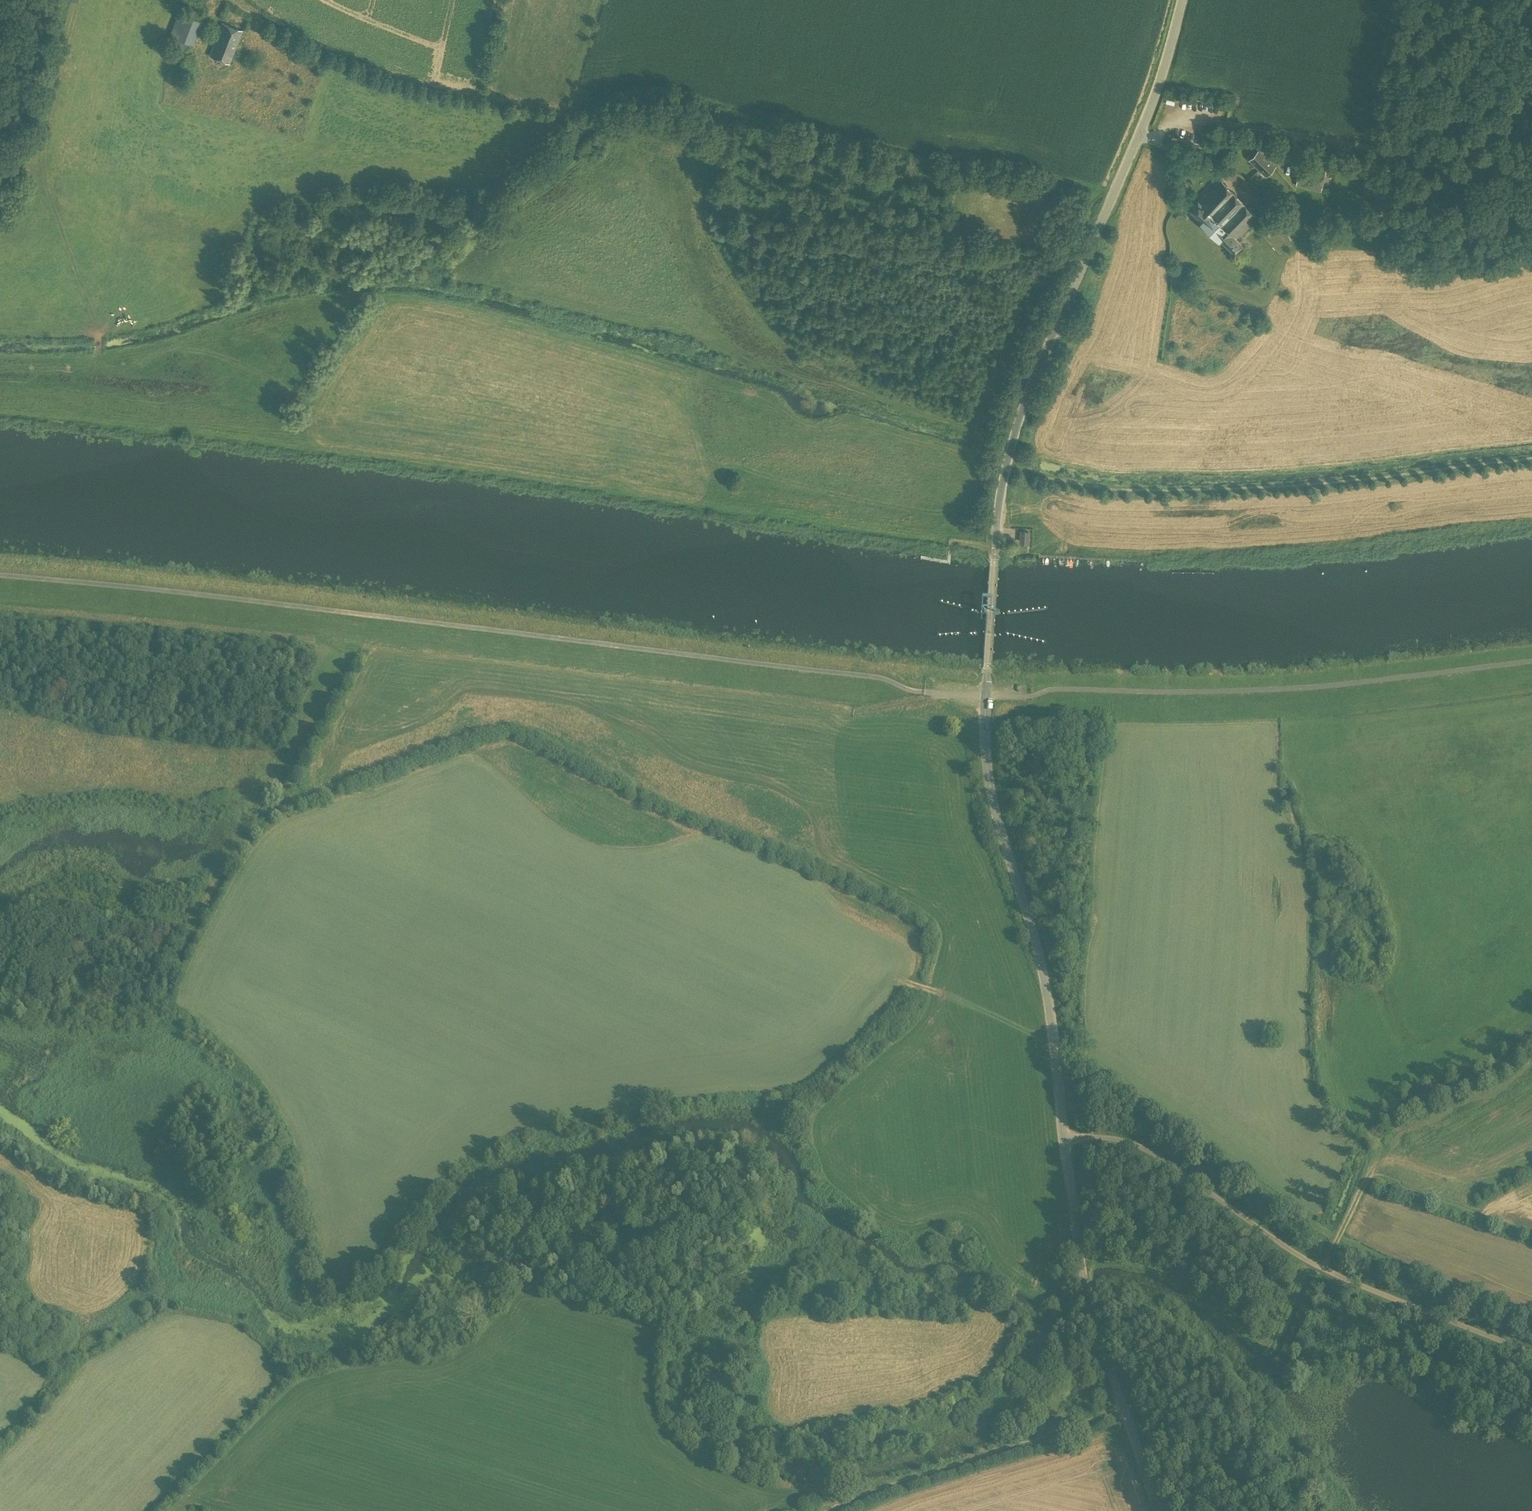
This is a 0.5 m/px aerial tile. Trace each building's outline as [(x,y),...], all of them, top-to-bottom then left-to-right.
[(193,43),(201,21),(179,12),(167,42),(186,49),(189,41),(193,43)] [(229,63),(242,31),(222,23),(210,56),(229,63)] [(189,61),(184,58),(179,68),(190,73),(195,62),(190,60),(189,61)] [(1230,139),(1227,147),(1233,149),(1236,141),(1230,139)] [(1266,174),(1276,164),(1258,148),(1249,158),(1266,174)] [(1321,188),(1325,168),(1300,163),(1296,183),(1321,188)] [(1220,178),(1199,200),(1198,200),(1190,209),(1235,252),(1244,243),(1241,240),(1245,236),(1242,234),(1259,216),(1220,178)] [(1364,208),(1374,209),(1375,200),(1365,199),(1364,208)] [(1265,235),(1268,232),(1261,225),(1257,228),(1265,235)]
